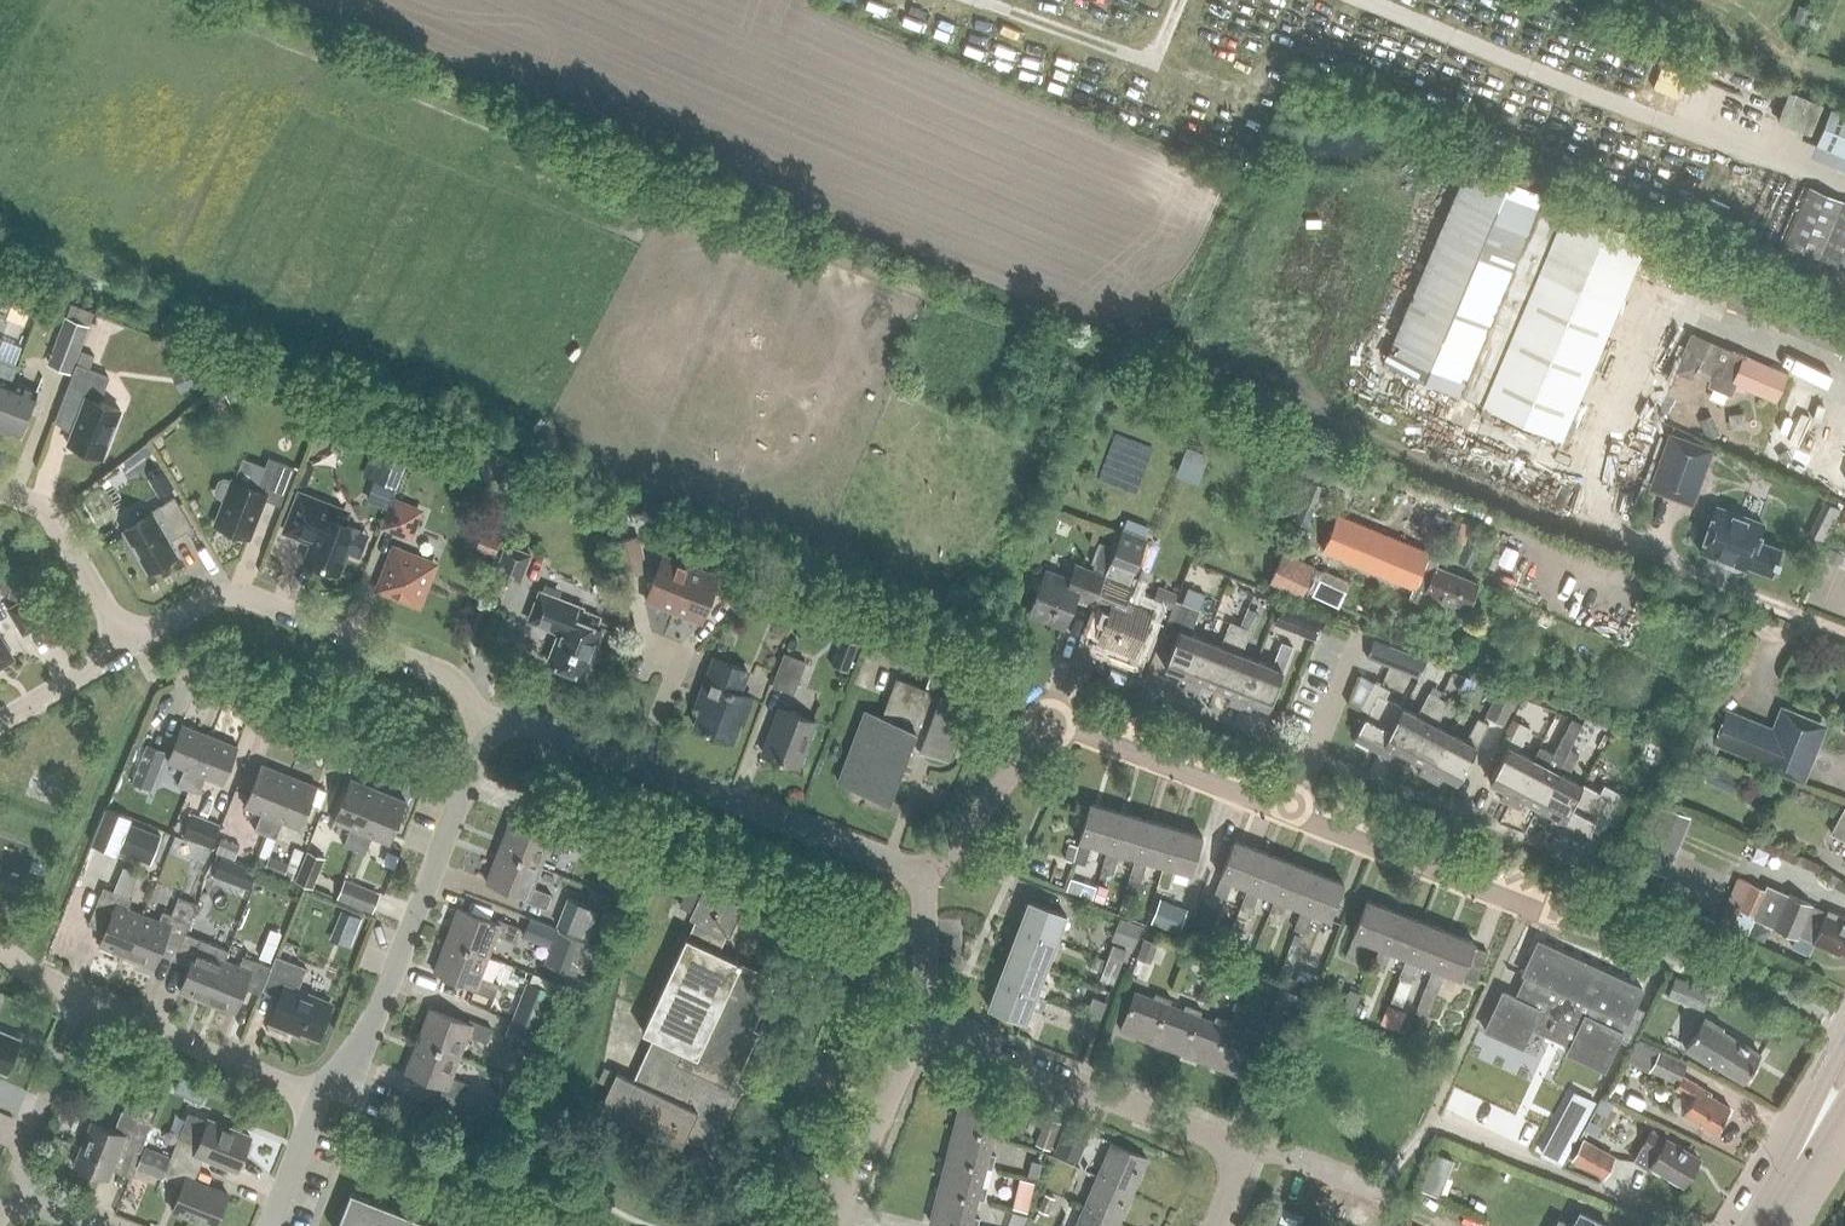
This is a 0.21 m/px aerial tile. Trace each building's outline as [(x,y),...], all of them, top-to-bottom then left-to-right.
[(1794,89),(1783,120),(1818,132),(1829,100),(1794,89)] [(1830,106),(1810,155),(1844,169),(1844,112),(1830,106)] [(1811,185),(1775,269),(1844,299),(1844,200),(1811,185)] [(1555,436),(1639,237),(1571,208),(1487,408),(1555,436)] [(1742,270),(1727,306),(1840,352),(1844,354),(1844,312),(1742,270)] [(89,325),(64,316),(45,364),(70,374),(89,325)] [(1730,348),(1725,358),(1719,373),(1713,370),(1706,386),(1730,396),(1733,389),(1743,393),(1745,389),(1774,402),(1787,372),(1730,348)] [(82,350),(76,364),(88,369),(94,355),(82,350)] [(11,381),(17,366),(0,360),(0,409),(11,381)] [(101,457),(120,410),(98,401),(108,377),(76,364),(63,398),(82,405),(67,444),(101,457)] [(247,393),(257,388),(249,369),(239,374),(247,393)] [(35,391),(11,381),(0,409),(0,428),(18,435),(35,391)] [(1669,434),(1661,456),(1683,464),(1691,442),(1669,434)] [(372,444),(366,458),(367,458),(361,475),(395,488),(407,458),(372,444)] [(1822,482),(1830,463),(1802,451),(1794,470),(1822,482)] [(294,467),(268,457),(256,489),(232,479),(231,482),(224,479),(219,481),(215,491),(217,496),(224,499),(214,524),(248,538),(263,499),(279,505),(294,467)] [(157,496),(174,487),(163,468),(147,478),(157,496)] [(504,471),(497,487),(514,493),(520,477),(504,471)] [(1316,506),(1326,483),(1310,477),(1301,499),(1316,506)] [(361,540),(361,536),(358,533),(354,532),(356,528),(343,523),(344,519),(342,510),(298,492),(283,532),(312,543),(305,561),(337,573),(345,553),(346,553),(349,546),(352,547),(356,546),(360,544),(361,540)] [(379,528),(411,540),(423,508),(391,496),(379,528)] [(147,572),(177,555),(168,540),(191,527),(174,497),(149,512),(150,514),(123,530),(147,572)] [(1716,506),(1699,552),(1745,569),(1747,565),(1771,574),(1770,575),(1771,575),(1781,548),(1780,548),(1780,549),(1756,540),(1762,523),(1716,506)] [(1843,509),(1837,522),(1844,526),(1844,510),(1843,509)] [(1415,590),(1413,595),(1425,599),(1425,603),(1435,607),(1437,604),(1440,605),(1442,599),(1467,609),(1478,583),(1427,563),(1430,555),(1345,522),(1331,557),(1415,590)] [(621,576),(637,572),(647,570),(638,534),(612,540),(621,576)] [(1104,575),(1103,575),(1093,603),(1111,610),(1098,642),(1132,655),(1150,610),(1126,600),(1132,586),(1127,585),(1143,544),(1119,535),(1114,547),(1104,575)] [(1046,569),(1029,614),(1062,628),(1074,596),(1093,603),(1103,575),(1104,575),(1114,547),(1099,541),(1090,563),(1094,564),(1091,571),(1075,564),(1070,579),(1046,569)] [(377,589),(418,605),(434,564),(393,548),(377,589)] [(1830,549),(1826,557),(1840,562),(1843,554),(1830,549)] [(1298,600),(1314,566),(1282,551),(1266,586),(1298,600)] [(673,611),(690,566),(662,555),(645,600),(673,611)] [(718,577),(690,566),(673,611),(700,622),(718,577)] [(1338,607),(1343,598),(1349,584),(1324,572),(1314,597),(1338,607)] [(753,588),(741,576),(718,600),(730,611),(753,588)] [(1169,608),(1175,592),(1156,585),(1150,601),(1169,608)] [(539,591),(528,618),(559,630),(547,661),(584,676),(591,657),(596,659),(602,657),(604,652),(601,647),(596,645),(601,631),(595,628),(600,617),(581,609),(582,607),(539,591)] [(33,594),(8,608),(23,633),(48,619),(33,594)] [(1175,682),(1186,686),(1204,640),(1189,634),(1199,609),(1174,600),(1164,626),(1178,631),(1164,667),(1179,673),(1175,682)] [(1273,624),(1296,633),(1304,613),(1280,604),(1273,624)] [(1247,608),(1240,625),(1216,687),(1230,693),(1227,702),(1238,706),(1256,660),(1240,654),(1257,612),(1247,608)] [(1201,681),(1216,687),(1240,625),(1229,621),(1220,646),(1204,640),(1186,686),(1197,690),(1201,681)] [(846,672),(857,642),(840,636),(829,665),(846,672)] [(12,658),(0,638),(0,665),(12,658)] [(1371,639),(1364,658),(1398,671),(1405,652),(1371,639)] [(1271,666),(1256,660),(1238,706),(1249,710),(1252,701),(1268,707),(1282,671),(1282,672),(1292,646),(1281,641),(1271,666)] [(772,685),(793,693),(805,661),(784,653),(772,685)] [(701,707),(694,726),(730,740),(738,721),(741,722),(751,698),(738,693),(747,670),(714,658),(696,705),(701,707)] [(865,711),(839,781),(889,800),(910,745),(947,759),(967,705),(897,678),(882,718),(865,711)] [(1353,738),(1378,751),(1402,706),(1385,697),(1389,689),(1373,681),(1360,707),(1367,711),(1353,738)] [(1516,697),(1497,688),(1483,715),(1502,724),(1516,697)] [(1393,748),(1407,755),(1438,697),(1428,692),(1416,715),(1402,708),(1403,707),(1402,706),(1378,751),(1389,757),(1393,748)] [(1407,755),(1421,763),(1417,771),(1427,777),(1450,733),(1436,726),(1448,702),(1438,697),(1407,755)] [(763,753),(799,766),(815,722),(779,708),(763,753)] [(1728,717),(1720,737),(1717,744),(1764,763),(1763,765),(1797,779),(1819,723),(1786,709),(1775,736),(1728,717)] [(1465,741),(1450,733),(1427,777),(1438,782),(1442,774),(1457,781),(1475,747),(1475,748),(1488,723),(1477,717),(1465,741)] [(1529,728),(1518,722),(1511,718),(1504,732),(1511,736),(1506,746),(1506,747),(1488,781),(1503,788),(1499,797),(1509,802),(1532,759),(1517,751),(1529,728)] [(1582,723),(1576,735),(1589,742),(1595,729),(1582,723)] [(188,790),(208,735),(182,724),(167,762),(183,768),(177,785),(188,790)] [(1576,731),(1563,724),(1556,737),(1569,744),(1576,731)] [(237,746),(208,735),(188,790),(198,794),(205,777),(222,784),(237,746)] [(1575,735),(1568,748),(1578,753),(1585,740),(1575,735)] [(130,783),(150,790),(165,751),(146,743),(130,783)] [(1546,766),(1532,759),(1509,802),(1519,808),(1524,799),(1538,807),(1568,748),(1558,743),(1546,766)] [(1578,753),(1568,748),(1538,807),(1552,814),(1548,822),(1558,828),(1581,783),(1580,784),(1566,777),(1578,753)] [(261,764),(244,807),(260,813),(254,830),(265,835),(288,774),(261,764)] [(316,786),(288,774),(265,835),(275,839),(282,822),(299,829),(316,786)] [(343,845),(353,850),(378,790),(350,778),(333,821),(350,828),(343,845)] [(1599,792),(1581,783),(1558,828),(1583,841),(1597,814),(1605,818),(1619,792),(1603,784),(1599,792)] [(364,854),(371,837),(388,844),(405,801),(378,790),(353,850),(364,854)] [(1089,803),(1078,840),(1079,841),(1077,846),(1069,843),(1064,859),(1084,865),(1091,844),(1107,849),(1117,811),(1089,803)] [(1844,806),(1831,833),(1844,840),(1844,807),(1844,806)] [(1665,876),(1689,819),(1664,808),(1639,866),(1665,876)] [(1107,849),(1101,870),(1112,873),(1119,852),(1135,857),(1145,819),(1117,811),(1107,849)] [(181,837),(210,848),(219,824),(190,812),(181,837)] [(509,818),(497,850),(539,866),(547,845),(567,852),(572,838),(549,830),(548,833),(509,818)] [(1174,828),(1145,819),(1135,857),(1129,878),(1140,881),(1146,860),(1163,865),(1174,828)] [(161,836),(128,822),(116,851),(149,865),(161,836)] [(1168,889),(1174,868),(1191,873),(1202,836),(1174,828),(1163,865),(1156,886),(1168,889)] [(220,838),(215,852),(235,859),(240,845),(220,838)] [(1231,881),(1247,887),(1260,850),(1233,840),(1219,876),(1220,877),(1212,897),(1224,901),(1231,881)] [(551,895),(531,887),(539,866),(497,850),(485,881),(524,896),(522,900),(545,908),(551,895)] [(1287,861),(1260,850),(1247,887),(1239,908),(1248,911),(1251,912),(1259,892),(1274,898),(1287,861)] [(311,887),(323,858),(307,851),(295,881),(311,887)] [(282,877),(287,863),(269,856),(263,870),(282,877)] [(1315,872),(1287,861),(1274,898),(1266,918),(1278,922),(1285,902),(1301,908),(1315,872)] [(222,862),(219,876),(254,884),(258,870),(222,862)] [(1343,883),(1315,872),(1301,908),(1293,929),(1305,933),(1313,913),(1329,919),(1343,883)] [(1826,909),(1824,915),(1809,908),(1811,904),(1769,885),(1767,890),(1752,883),(1736,876),(1717,922),(1747,935),(1754,918),(1795,937),(1800,927),(1816,934),(1812,942),(1839,954),(1840,951),(1844,954),(1844,917),(1826,909)] [(372,911),(380,892),(345,878),(337,898),(372,911)] [(1066,889),(1080,894),(1084,883),(1070,878),(1066,889)] [(733,883),(728,894),(739,899),(744,888),(733,883)] [(1098,884),(1092,899),(1103,903),(1108,887),(1098,884)] [(98,946),(126,957),(142,915),(127,909),(131,898),(103,887),(88,925),(104,931),(98,946)] [(685,937),(641,1031),(653,1036),(632,1080),(615,1073),(599,1108),(681,1146),(684,1139),(710,1151),(734,1101),(737,1096),(741,1092),(744,1089),(748,1087),(747,1086),(743,1088),(740,1090),(734,1083),(746,1057),(741,1055),(776,979),(718,952),(726,936),(729,937),(743,907),(702,888),(688,918),(694,921),(686,937),(685,937)] [(1160,899),(1150,923),(1178,933),(1187,909),(1186,908),(1172,903),(1160,899)] [(1364,941),(1379,947),(1393,910),(1366,900),(1352,936),(1353,936),(1345,957),(1356,961),(1364,941)] [(1056,941),(1057,938),(1065,915),(1028,901),(1018,927),(1056,941)] [(604,912),(580,903),(569,929),(593,939),(604,912)] [(514,942),(520,928),(497,919),(495,923),(457,908),(444,939),(487,956),(495,934),(514,942)] [(1233,922),(1243,926),(1248,911),(1239,908),(1233,922)] [(341,909),(334,926),(354,935),(361,918),(341,909)] [(1393,910),(1379,947),(1371,967),(1383,971),(1391,951),(1406,957),(1420,921),(1393,910)] [(142,915),(126,957),(153,968),(159,954),(174,960),(178,948),(185,933),(189,922),(162,911),(158,921),(142,915)] [(1119,918),(1112,937),(1134,945),(1141,926),(1119,918)] [(1447,931),(1420,921),(1406,957),(1398,977),(1409,982),(1417,961),(1432,967),(1447,931)] [(1045,968),(1056,941),(1018,927),(1008,953),(1045,968)] [(586,941),(555,930),(543,962),(574,973),(586,941)] [(1474,942),(1447,931),(1432,967),(1424,988),(1436,992),(1444,972),(1460,978),(1461,975),(1472,946),(1474,942)] [(1212,932),(1208,941),(1222,946),(1226,937),(1212,932)] [(212,943),(185,933),(178,948),(174,960),(189,966),(179,991),(206,1002),(223,960),(208,954),(212,943)] [(479,977),(487,956),(444,939),(432,971),(471,986),(470,989),(493,998),(498,984),(479,977)] [(1150,963),(1157,943),(1144,939),(1137,958),(1150,963)] [(1537,940),(1522,974),(1525,975),(1515,998),(1502,991),(1484,1030),(1522,1047),(1531,1028),(1570,1046),(1566,1053),(1604,1070),(1622,1032),(1621,1032),(1626,1021),(1626,1022),(1642,988),(1537,940)] [(265,941),(258,957),(270,961),(276,945),(265,941)] [(1113,944),(1106,961),(1119,966),(1125,949),(1113,944)] [(1472,946),(1461,975),(1475,981),(1487,952),(1472,946)] [(1289,951),(1280,974),(1315,988),(1324,965),(1289,951)] [(1040,981),(1045,968),(1008,953),(997,981),(1035,995),(1040,981)] [(297,990),(306,968),(276,955),(262,990),(279,997),(269,1022),(288,1029),(289,1026),(317,1037),(331,1004),(297,990)] [(238,966),(223,960),(206,1002),(234,1013),(244,988),(259,994),(270,967),(243,956),(238,966)] [(1112,983),(1119,966),(1106,961),(1100,977),(1112,983)] [(1220,971),(1232,976),(1235,967),(1222,963),(1220,971)] [(1674,976),(1666,995),(1668,996),(1683,1002),(1684,1003),(1692,983),(1674,976)] [(538,1030),(553,992),(525,981),(510,1019),(538,1030)] [(997,981),(988,1007),(1025,1021),(1030,1008),(1041,1012),(1046,999),(1042,998),(1035,995),(997,981)] [(1040,981),(1035,995),(1042,998),(1048,984),(1040,981)] [(1265,1024),(1284,1031),(1298,995),(1279,988),(1265,1024)] [(1424,988),(1416,1010),(1427,1015),(1436,992),(1424,988)] [(1361,993),(1350,989),(1341,1010),(1352,1015),(1361,993)] [(1120,1030),(1153,1042),(1169,1004),(1171,999),(1155,992),(1153,998),(1134,991),(1120,1030)] [(1092,997),(1086,1014),(1100,1019),(1106,1002),(1092,997)] [(1184,1055),(1199,1016),(1201,1010),(1185,1004),(1183,1009),(1169,1004),(1153,1042),(1184,1055)] [(428,1008),(416,1040),(458,1056),(466,1035),(486,1042),(491,1029),(468,1020),(467,1023),(428,1008)] [(1385,1010),(1380,1024),(1398,1031),(1403,1017),(1385,1010)] [(1093,1036),(1100,1019),(1086,1014),(1079,1031),(1093,1036)] [(1184,1055),(1215,1066),(1229,1027),(1231,1022),(1215,1016),(1213,1021),(1199,1016),(1184,1055)] [(1720,1030),(1702,1020),(1693,1035),(1711,1045),(1711,1044),(1717,1048),(1709,1062),(1743,1081),(1760,1054),(1726,1035),(1726,1036),(1719,1032),(1720,1030)] [(539,1035),(508,1023),(501,1039),(519,1046),(512,1062),(526,1068),(539,1035)] [(1242,1077),(1256,1039),(1259,1040),(1261,1033),(1245,1027),(1243,1033),(1229,1027),(1215,1066),(1242,1077)] [(19,1039),(0,1031),(0,1070),(5,1073),(19,1039)] [(450,1077),(458,1056),(416,1040),(404,1071),(442,1086),(441,1090),(464,1099),(469,1085),(450,1077)] [(1729,1107),(1709,1095),(1710,1093),(1682,1077),(1687,1065),(1659,1053),(1650,1071),(1676,1083),(1673,1089),(1682,1093),(1681,1095),(1674,1097),(1671,1103),(1673,1109),(1714,1133),(1729,1107)] [(1591,1099),(1601,1082),(1589,1075),(1579,1092),(1591,1099)] [(207,1087),(180,1076),(175,1090),(201,1100),(207,1087)] [(1612,1088),(1608,1095),(1618,1100),(1621,1093),(1612,1088)] [(1576,1095),(1568,1112),(1585,1119),(1594,1102),(1576,1093),(1575,1094),(1576,1095)] [(961,1094),(953,1126),(993,1137),(999,1138),(1003,1124),(997,1122),(1001,1104),(961,1094)] [(122,1111),(114,1130),(91,1121),(73,1165),(107,1179),(120,1147),(138,1154),(151,1122),(149,1122),(153,1111),(127,1100),(123,1111),(122,1111)] [(1560,1126),(1577,1134),(1585,1119),(1568,1112),(1567,1111),(1560,1126)] [(197,1168),(202,1156),(237,1170),(250,1137),(196,1115),(185,1140),(178,1137),(170,1157),(197,1168)] [(1050,1149),(1060,1121),(1045,1116),(1035,1143),(1050,1149)] [(1577,1134),(1560,1126),(1559,1125),(1552,1140),(1569,1148),(1577,1134)] [(995,1155),(989,1154),(993,1137),(953,1126),(945,1157),(985,1168),(991,1170),(995,1155)] [(1683,1184),(1698,1158),(1665,1139),(1664,1140),(1650,1131),(1632,1160),(1648,1169),(1651,1165),(1683,1184)] [(1062,1134),(1054,1152),(1076,1162),(1084,1144),(1062,1134)] [(1602,1176),(1613,1157),(1581,1139),(1570,1159),(1602,1176)] [(1544,1154),(1543,1154),(1542,1155),(1561,1163),(1569,1148),(1552,1140),(1550,1140),(1544,1154)] [(1111,1142),(1097,1175),(1132,1190),(1147,1158),(1111,1142)] [(135,1169),(161,1178),(169,1155),(143,1146),(135,1169)] [(1418,1190),(1438,1197),(1453,1160),(1432,1152),(1418,1190)] [(227,1194),(192,1180),(197,1168),(170,1157),(162,1177),(182,1185),(172,1210),(211,1225),(214,1225),(227,1194)] [(981,1185),(985,1168),(945,1157),(937,1189),(977,1200),(983,1201),(987,1187),(981,1185)] [(1030,1161),(1027,1175),(1037,1178),(1041,1163),(1030,1161)] [(1097,1175),(1083,1207),(1118,1223),(1132,1190),(1097,1175)] [(1016,1188),(1012,1208),(1027,1211),(1031,1191),(1016,1188)] [(977,1200),(937,1189),(929,1221),(947,1225),(977,1225),(979,1218),(973,1217),(977,1200)] [(351,1192),(337,1225),(367,1225),(376,1202),(351,1192)] [(1044,1194),(1038,1210),(1047,1213),(1054,1197),(1044,1194)] [(402,1213),(376,1202),(367,1225),(397,1225),(402,1213)] [(1075,1225),(1117,1225),(1118,1223),(1083,1207),(1075,1225)] [(1578,1212),(1571,1225),(1605,1225),(1578,1212)] [(428,1223),(402,1213),(397,1225),(427,1225),(428,1223)]
